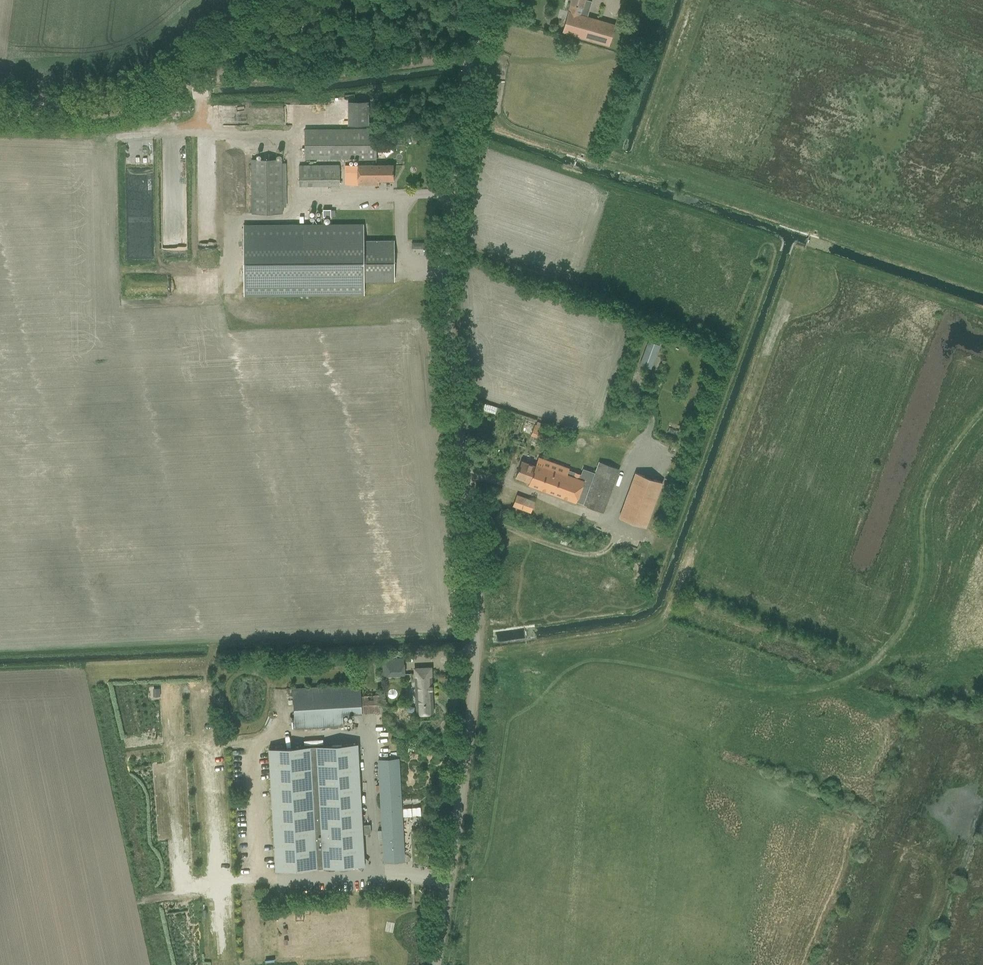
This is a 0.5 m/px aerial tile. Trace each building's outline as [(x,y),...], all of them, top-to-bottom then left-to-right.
[(563,32),(609,45),(615,25),(588,17),(580,15),(585,0),(572,0),(571,4),(569,12),(569,11),(563,32)] [(305,128),(305,159),(358,159),(358,160),(376,160),(377,129),(374,129),(305,128)] [(384,137),(378,143),(383,149),(390,144),(384,137)] [(252,159),(252,213),(283,213),(283,159),(252,159)] [(340,164),(299,165),(299,186),(340,185),(340,164)] [(345,165),(345,184),(369,184),(379,184),(379,180),(394,180),(394,165),(376,165),(358,165),(345,165)] [(304,226),(244,227),(244,293),(305,293),(364,292),(364,280),(394,279),(394,242),(364,242),(364,226),(304,226)] [(640,365),(651,368),(660,344),(649,340),(640,365)] [(494,413),(496,406),(484,402),(482,408),(494,413)] [(675,437),(678,429),(669,425),(666,434),(675,437)] [(522,461),(516,477),(525,480),(530,482),(529,484),(576,502),(576,501),(583,504),(590,486),(583,484),(584,481),(567,475),(569,468),(548,461),(539,457),(536,466),(531,464),(522,461)] [(590,486),(583,504),(584,504),(604,512),(619,469),(599,461),(590,486)] [(637,472),(621,518),(647,527),(663,482),(637,472)] [(517,495),(513,505),(531,512),(535,501),(517,495)] [(382,658),(383,675),(405,674),(404,657),(382,658)] [(295,661),(291,668),(299,673),(304,666),(295,661)] [(415,668),(417,713),(433,713),(431,667),(415,668)] [(293,689),(295,729),(344,726),(343,715),(362,714),(362,713),(386,712),(385,694),(361,696),(361,685),(293,689)] [(269,748),(276,870),(365,865),(358,743),(269,748)] [(399,758),(379,759),(379,765),(385,862),(405,861),(399,758)] [(273,898),(273,893),(270,893),(262,894),(263,902),(264,906),(274,905),(273,898)]
